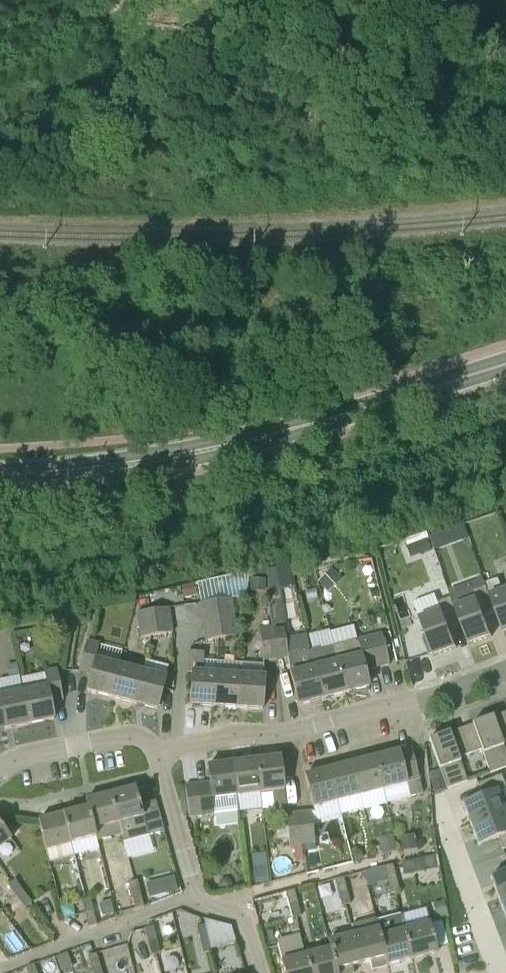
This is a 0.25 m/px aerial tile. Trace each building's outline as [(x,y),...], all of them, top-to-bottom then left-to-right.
[(408,546),(418,542),(427,539),(425,534),(406,541),(408,546)] [(427,539),(418,542),(423,554),(431,550),(427,539)] [(289,566),(292,577),(305,573),(302,562),(289,566)] [(293,587),(289,567),(266,572),(271,592),(293,587)] [(330,568),(319,570),(322,584),(333,581),(330,568)] [(201,603),(231,598),(249,596),(246,573),(197,583),(201,603)] [(252,591),(265,592),(265,579),(252,578),(252,591)] [(181,586),(183,598),(196,595),(193,583),(181,586)] [(477,601),(455,609),(462,625),(468,644),(468,645),(492,637),(491,636),(484,617),(495,612),(496,614),(490,596),(486,586),(473,590),(477,601)] [(490,596),(496,614),(503,633),(503,634),(505,633),(505,590),(490,596)] [(201,617),(233,613),(231,598),(201,603),(199,603),(201,617)] [(462,625),(455,609),(451,598),(438,602),(441,611),(420,619),(427,638),(423,640),(428,655),(433,654),(433,656),(433,657),(457,648),(456,647),(449,628),(460,624),(461,625),(462,625)] [(283,625),(280,601),(269,602),(271,626),(283,625)] [(138,625),(170,620),(168,608),(136,612),(138,625)] [(201,617),(203,630),(235,626),(233,613),(201,617)] [(170,620),(138,625),(140,638),(172,633),(170,620)] [(288,658),(287,654),(283,625),(271,627),(275,660),(288,658)] [(235,626),(203,630),(204,641),(237,636),(235,626)] [(262,661),(275,660),(271,627),(258,628),(262,661)] [(369,636),(377,668),(389,665),(381,633),(369,636)] [(332,645),(345,694),(369,687),(365,671),(377,668),(369,636),(357,639),(357,640),(332,645)] [(87,692),(110,698),(119,664),(95,658),(99,644),(87,640),(84,653),(79,672),(91,675),(87,692)] [(322,699),(345,694),(332,645),(321,648),(319,647),(312,648),(310,651),(310,652),(310,651),(322,699)] [(298,705),(322,699),(310,651),(308,649),(287,654),(288,658),(288,665),(298,705)] [(190,705),(214,707),(216,672),(202,671),(203,652),(188,651),(187,673),(192,673),(191,685),(190,705)] [(6,665),(8,678),(19,675),(16,663),(6,665)] [(110,698),(132,703),(141,670),(119,664),(110,698)] [(23,691),(30,725),(54,720),(50,703),(63,701),(59,681),(57,669),(44,672),(47,687),(23,691)] [(141,670),(132,703),(157,710),(166,676),(141,670)] [(214,707),(238,708),(240,674),(216,672),(214,707)] [(240,674),(238,708),(262,710),(264,675),(240,674)] [(30,725),(23,691),(0,696),(0,698),(7,729),(30,725)] [(472,724),(472,725),(481,750),(490,774),(505,768),(505,754),(502,743),(505,741),(505,713),(498,716),(493,718),(493,717),(472,724)] [(449,732),(429,740),(442,777),(446,789),(447,790),(467,782),(459,758),(481,750),(472,725),(455,731),(455,732),(450,734),(449,732)] [(409,797),(422,794),(411,749),(398,752),(373,758),(382,790),(385,802),(409,797)] [(286,810),(282,777),(280,758),(255,761),(259,793),(272,792),(274,811),(286,810)] [(359,796),(382,790),(373,758),(351,764),(359,796)] [(236,796),(259,793),(255,761),(232,763),(236,796)] [(212,799),(236,796),(232,763),(208,766),(210,783),(197,785),(201,816),(213,814),(212,799)] [(337,802),(359,796),(351,764),(328,770),(337,802)] [(340,814),(337,802),(328,770),(305,776),(313,808),(317,820),(340,814)] [(463,804),(470,825),(505,811),(505,803),(501,790),(505,788),(501,776),(478,785),(482,796),(463,804)] [(442,777),(430,782),(434,793),(446,789),(442,777)] [(189,818),(201,816),(197,785),(185,787),(189,818)] [(163,831),(155,800),(140,805),(135,788),(110,794),(118,823),(123,842),(163,831)] [(93,830),(118,823),(110,794),(86,801),(93,830)] [(95,838),(93,830),(86,801),(75,803),(77,811),(63,815),(71,844),(95,838)] [(298,812),(302,845),(303,845),(313,844),(310,811),(298,812)] [(470,825),(478,846),(479,845),(498,838),(503,850),(505,849),(505,811),(470,825)] [(290,847),(302,845),(298,812),(286,813),(290,847)] [(46,851),(71,844),(63,815),(38,821),(46,851)] [(11,839),(0,825),(0,847),(11,839)] [(378,838),(382,853),(395,850),(392,834),(378,838)] [(397,838),(401,852),(416,849),(413,834),(397,838)] [(360,850),(352,852),(355,862),(363,859),(360,850)] [(415,874),(412,860),(401,863),(404,876),(415,874)] [(387,880),(395,878),(392,865),(384,867),(387,880)] [(491,878),(498,898),(505,895),(505,872),(491,878)] [(269,883),(268,873),(255,874),(256,885),(269,883)] [(174,877),(160,881),(163,895),(177,891),(174,877)] [(338,893),(345,891),(342,878),(334,880),(338,893)] [(395,878),(387,880),(390,893),(398,891),(395,878)] [(230,891),(232,884),(227,879),(220,880),(218,887),(222,892),(230,891)] [(131,895),(139,893),(136,880),(128,882),(131,895)] [(15,897),(22,892),(14,881),(7,886),(15,897)] [(288,905),(296,903),(293,890),(285,892),(288,905)] [(345,891),(338,893),(341,906),(349,904),(345,891)] [(22,892),(15,897),(23,908),(30,902),(22,892)] [(139,893),(131,895),(135,908),(143,906),(139,893)] [(84,914),(93,911),(89,898),(81,901),(84,914)] [(449,919),(445,902),(434,905),(437,921),(449,919)] [(296,903),(288,905),(292,918),(299,916),(296,903)] [(426,909),(400,915),(412,959),(437,953),(426,909)] [(93,911),(84,914),(88,927),(96,925),(93,911)] [(376,921),(378,927),(377,927),(387,966),(412,959),(400,915),(400,916),(400,915),(376,921)] [(36,941),(44,936),(33,919),(26,924),(36,941)] [(199,941),(208,939),(204,925),(196,927),(199,941)] [(147,942),(155,940),(152,927),(144,929),(147,942)] [(370,962),(372,970),(387,966),(377,927),(353,934),(361,964),(370,962)] [(331,949),(337,972),(354,972),(352,966),(361,964),(353,934),(328,940),(330,949),(331,949)] [(208,939),(199,941),(202,953),(211,951),(208,939)] [(155,940),(147,942),(151,955),(159,953),(155,940)] [(331,949),(330,949),(306,955),(310,972),(337,972),(331,949)] [(91,969),(99,966),(95,953),(87,956),(91,969)] [(306,955),(281,962),(284,972),(310,972),(306,955)] [(33,965),(25,968),(27,972),(36,972),(33,965)]
